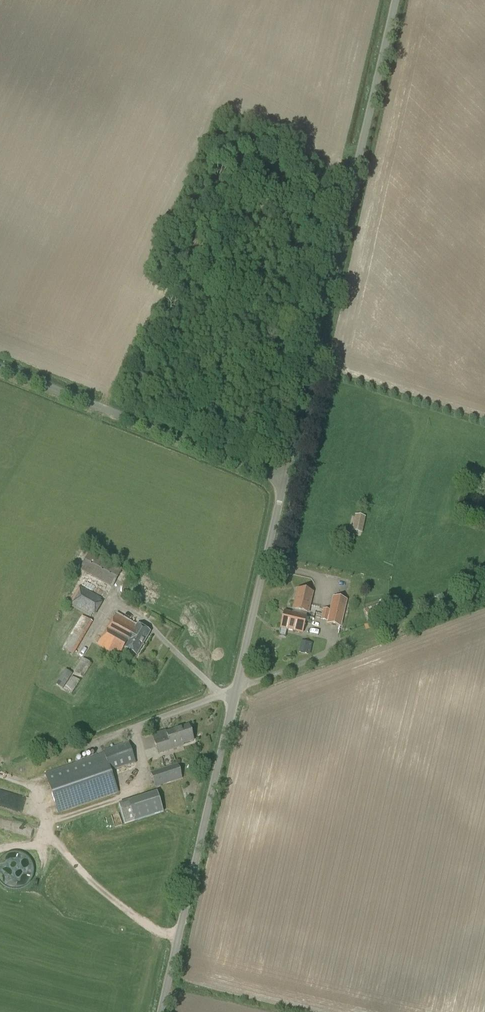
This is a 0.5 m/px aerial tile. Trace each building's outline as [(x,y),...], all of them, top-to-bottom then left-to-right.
[(362,533),(365,517),(355,515),(352,531),(362,533)] [(112,587),(122,569),(89,551),(79,570),(112,587)] [(94,616),(102,602),(99,601),(101,598),(79,586),(68,605),(91,617),(92,615),(94,616)] [(295,614),(305,616),(306,612),(307,612),(311,593),(300,591),(295,614)] [(330,610),(343,613),(346,600),(333,597),(330,610)] [(343,613),(330,610),(323,609),(320,620),(327,622),(327,623),(340,626),(343,613)] [(305,616),(295,614),(284,612),(280,628),(301,633),(305,616)] [(136,656),(150,632),(116,613),(97,645),(118,657),(123,648),(136,656)] [(74,654),(92,622),(82,616),(63,648),(74,654)] [(311,643),(306,642),(305,648),(300,647),(299,653),(309,655),(311,643)] [(82,678),(91,664),(82,658),(73,672),(82,678)] [(62,689),(72,674),(65,669),(56,684),(62,689)] [(71,694),(80,682),(72,676),(63,689),(71,694)] [(158,753),(194,742),(188,725),(166,733),(167,736),(154,740),(158,753)] [(58,813),(119,793),(110,772),(135,763),(127,742),(103,751),(104,754),(45,774),(58,813)] [(155,787),(182,779),(177,764),(150,772),(155,787)] [(125,824),(163,812),(157,792),(119,804),(125,824)] [(14,889),(17,889),(20,888),(23,887),(26,885),(29,883),(31,881),(32,878),(33,875),(34,871),(34,868),(33,865),(32,862),(31,859),(29,857),(26,854),(23,853),(20,852),(17,851),(14,851),(11,851),(8,852),(5,853),(2,855),(0,858),(0,882),(2,884),(5,886),(8,888),(11,889),(14,889)]
